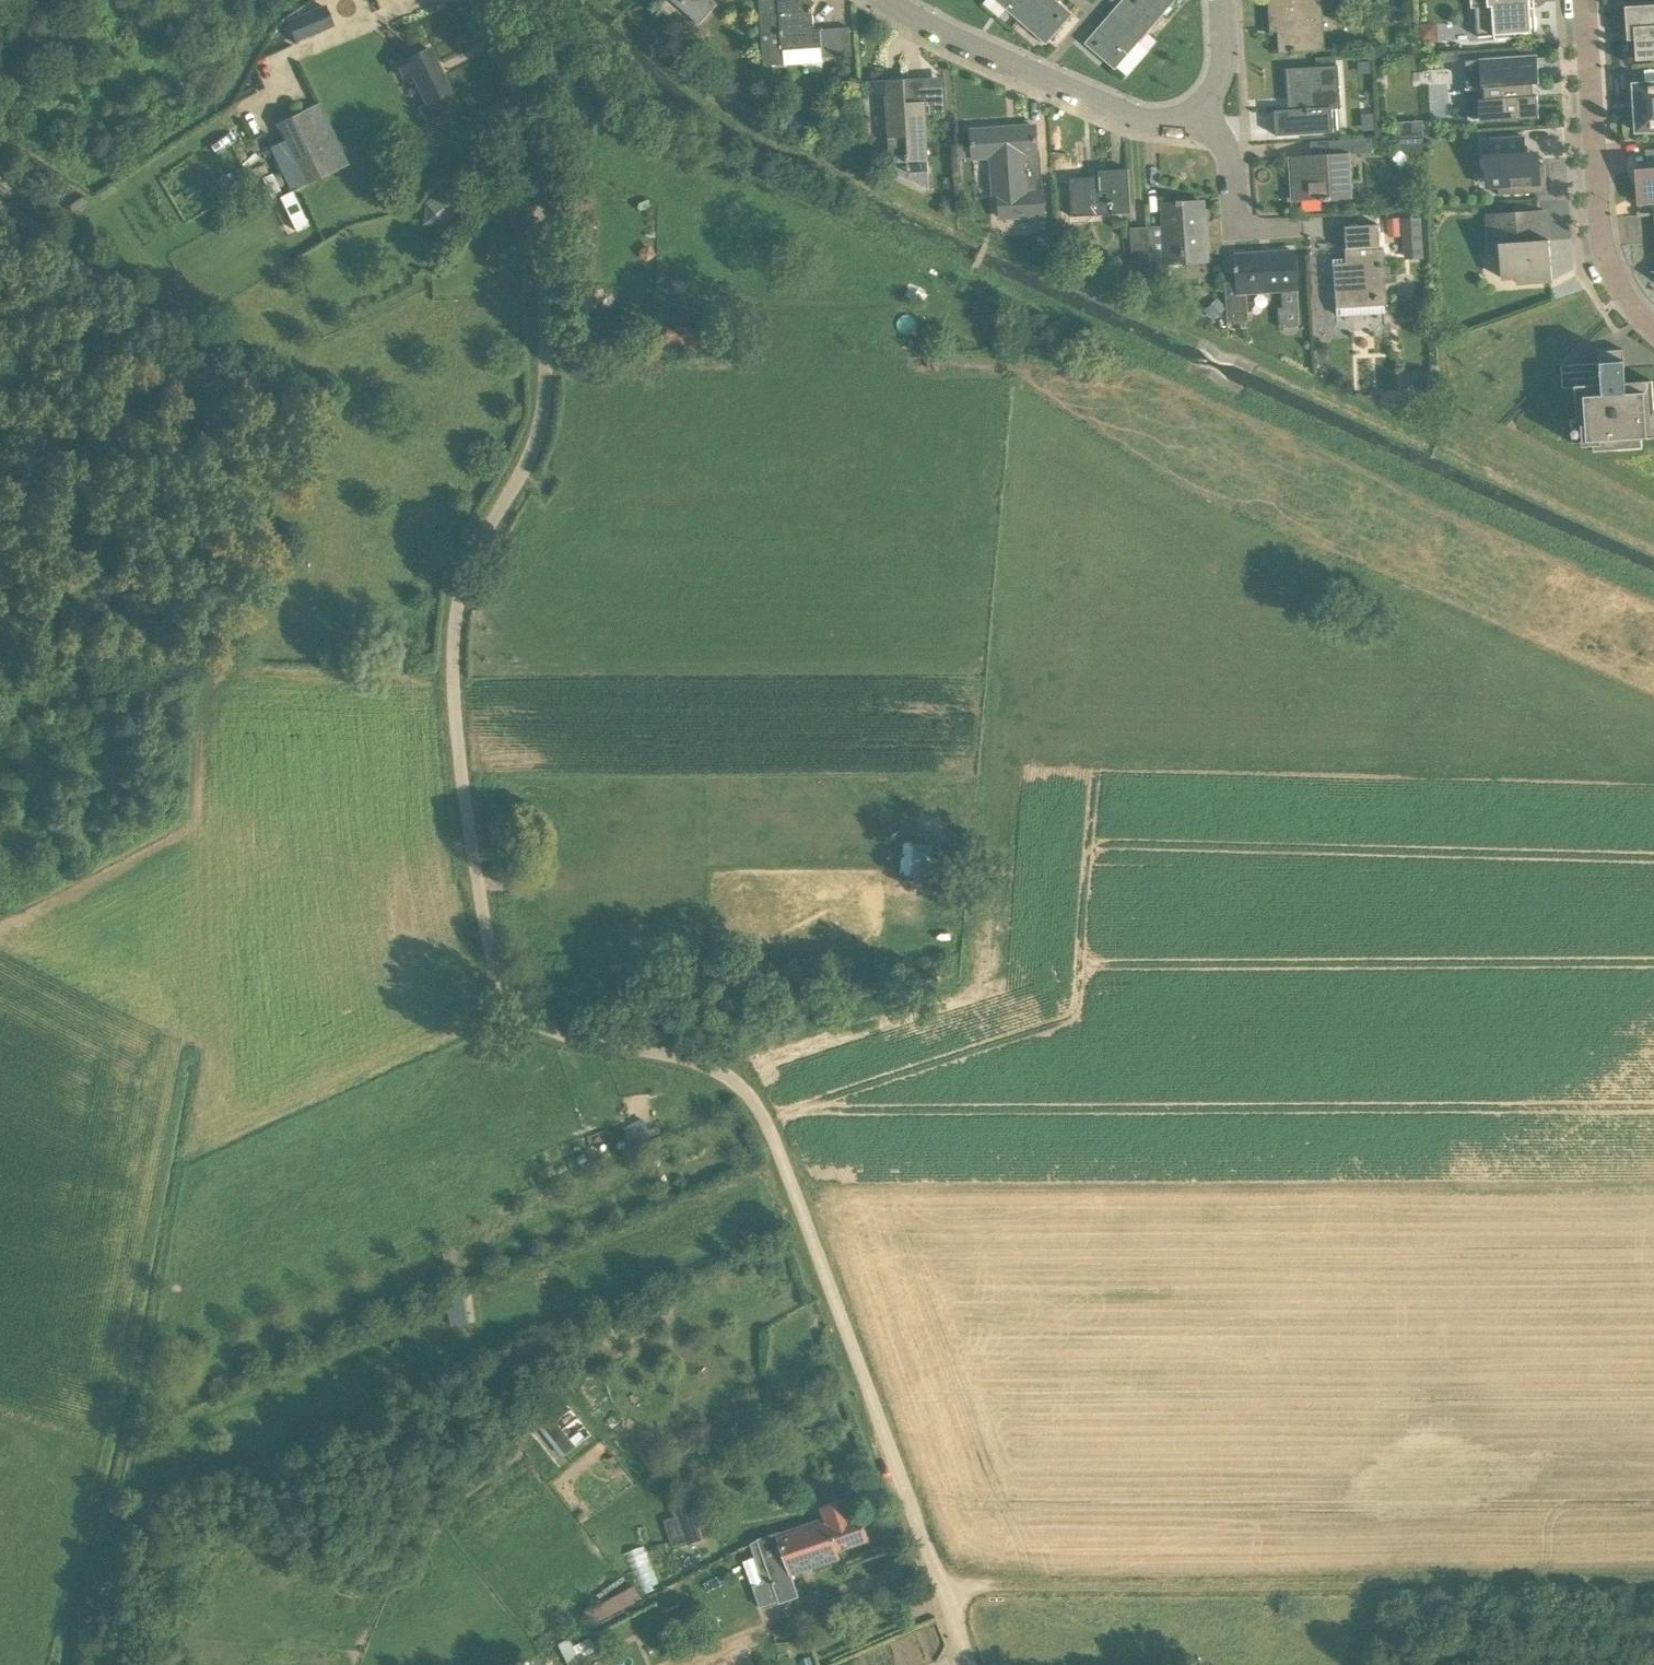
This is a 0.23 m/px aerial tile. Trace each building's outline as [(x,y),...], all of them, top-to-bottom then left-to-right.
[(719,4),(713,0),(671,0),(700,26),(719,4)] [(760,1),(764,66),(785,66),(784,50),(822,47),(823,57),(850,56),(848,27),(815,29),(813,7),(816,2),(814,0),(782,0),(760,1)] [(999,17),(1006,9),(996,0),(986,0),(983,4),(999,17)] [(1016,18),(1032,0),(996,0),(1016,18)] [(1056,0),(1032,0),(1016,18),(1019,20),(1046,44),(1072,14),(1056,0)] [(1145,0),(1123,0),(1110,16),(1139,42),(1162,15),(1145,0)] [(1162,15),(1175,0),(1145,0),(1162,15)] [(1279,53),(1317,50),(1314,0),(1268,0),(1270,22),(1277,21),(1279,53)] [(1472,9),(1477,8),(1479,35),(1494,34),(1495,40),(1516,38),(1516,34),(1530,33),(1531,34),(1537,34),(1535,7),(1530,8),(1530,0),(1471,0),(1472,9)] [(1625,7),(1627,29),(1634,29),(1636,61),(1653,60),(1653,5),(1625,7)] [(289,22),(296,41),(327,28),(325,23),(330,21),(325,7),(289,22)] [(1000,16),(999,17),(1012,28),(1019,20),(1016,18),(1006,9),(1000,16)] [(1086,43),(1115,69),(1139,42),(1110,16),(1086,43)] [(451,93),(429,49),(397,64),(404,79),(412,75),(426,103),(418,107),(426,122),(451,110),(444,96),(451,93)] [(1480,119),(1481,123),(1539,119),(1538,96),(1534,96),(1533,84),(1540,84),(1538,55),(1480,59),(1480,66),(1466,67),(1468,89),(1470,119),(1480,119)] [(1278,135),(1333,132),(1328,67),(1288,69),(1289,97),(1293,97),(1294,110),(1276,111),(1278,135)] [(906,79),(873,80),(874,98),(886,97),(889,138),(891,163),(930,161),(926,101),(908,102),(906,79)] [(1634,85),(1634,96),(1631,96),(1632,113),(1636,113),(1637,132),(1653,130),(1653,83),(1634,85)] [(759,106),(767,92),(755,86),(748,99),(759,106)] [(306,187),(350,166),(322,104),(277,125),(306,187)] [(1045,189),(1030,190),(1028,155),(1038,154),(1036,126),(971,130),(973,158),(990,157),(992,192),(996,192),(996,197),(998,197),(999,220),(1046,217),(1045,189)] [(1424,135),(1400,136),(1401,147),(1410,156),(1426,155),(1424,135)] [(1485,140),(1486,173),(1497,173),(1499,195),(1547,192),(1545,164),(1539,165),(1539,158),(1526,159),(1525,137),(1485,140)] [(1331,200),(1354,198),(1351,154),(1373,153),(1372,138),(1313,142),(1314,155),(1291,156),(1294,201),(1322,199),(1322,201),(1331,201),(1331,200)] [(1652,149),(1653,168),(1636,169),(1638,204),(1653,203),(1653,149),(1652,149)] [(877,153),(875,153),(867,153),(868,165),(868,167),(878,166),(877,164),(877,153)] [(1072,216),(1131,212),(1129,169),(1099,170),(1100,178),(1070,180),(1072,216)] [(273,199),(282,194),(279,188),(273,177),(272,174),(263,179),(273,199)] [(1165,226),(1147,227),(1151,281),(1169,280),(1168,266),(1211,263),(1207,199),(1183,201),(1183,199),(1177,199),(1177,201),(1163,202),(1165,226)] [(1503,254),(1505,283),(1553,279),(1550,240),(1546,240),(1544,210),(1489,214),(1492,255),(1503,254)] [(1405,260),(1424,258),(1422,217),(1402,219),(1405,260)] [(1388,219),(1389,237),(1401,236),(1399,218),(1388,219)] [(1337,301),(1338,316),(1388,313),(1384,246),(1381,246),(1380,224),(1346,226),(1348,249),(1350,248),(1351,267),(1343,268),(1345,300),(1337,301)] [(1134,282),(1151,281),(1147,227),(1129,229),(1132,264),(1124,265),(1125,278),(1134,282)] [(1226,307),(1227,322),(1248,321),(1247,294),(1283,292),(1283,307),(1279,307),(1280,327),(1299,326),(1295,250),(1236,254),(1237,266),(1235,266),(1235,272),(1237,271),(1238,281),(1225,282),(1226,307)] [(1205,311),(1214,319),(1226,307),(1219,298),(1205,311)] [(1626,383),(1624,350),(1599,352),(1602,384),(1575,386),(1577,419),(1571,419),(1573,444),(1593,442),(1594,452),(1643,449),(1642,439),(1653,438),(1653,398),(1653,381),(1626,383)] [(903,840),(897,869),(922,875),(928,845),(903,840)] [(467,1324),(463,1295),(446,1297),(448,1313),(437,1315),(438,1328),(467,1324)] [(539,1421),(564,1453),(566,1454),(595,1431),(569,1398),(566,1400),(540,1420),(539,1421)] [(861,1515),(854,1517),(847,1498),(822,1507),(826,1519),(817,1522),(823,1539),(835,1535),(838,1550),(870,1539),(861,1515)] [(715,1533),(706,1507),(684,1515),(692,1541),(715,1533)] [(666,1519),(672,1543),(690,1538),(683,1514),(666,1519)] [(823,1539),(817,1522),(781,1534),(780,1531),(758,1539),(780,1603),(800,1597),(792,1575),(841,1558),(838,1550),(835,1535),(823,1539)] [(642,1544),(625,1552),(643,1590),(660,1582),(642,1544)] [(632,1583),(596,1601),(603,1614),(639,1596),(632,1583)] [(873,1664),(917,1664),(935,1658),(924,1629),(868,1651),(873,1664)] [(560,1664),(567,1664),(578,1660),(567,1636),(550,1644),(560,1664)]
